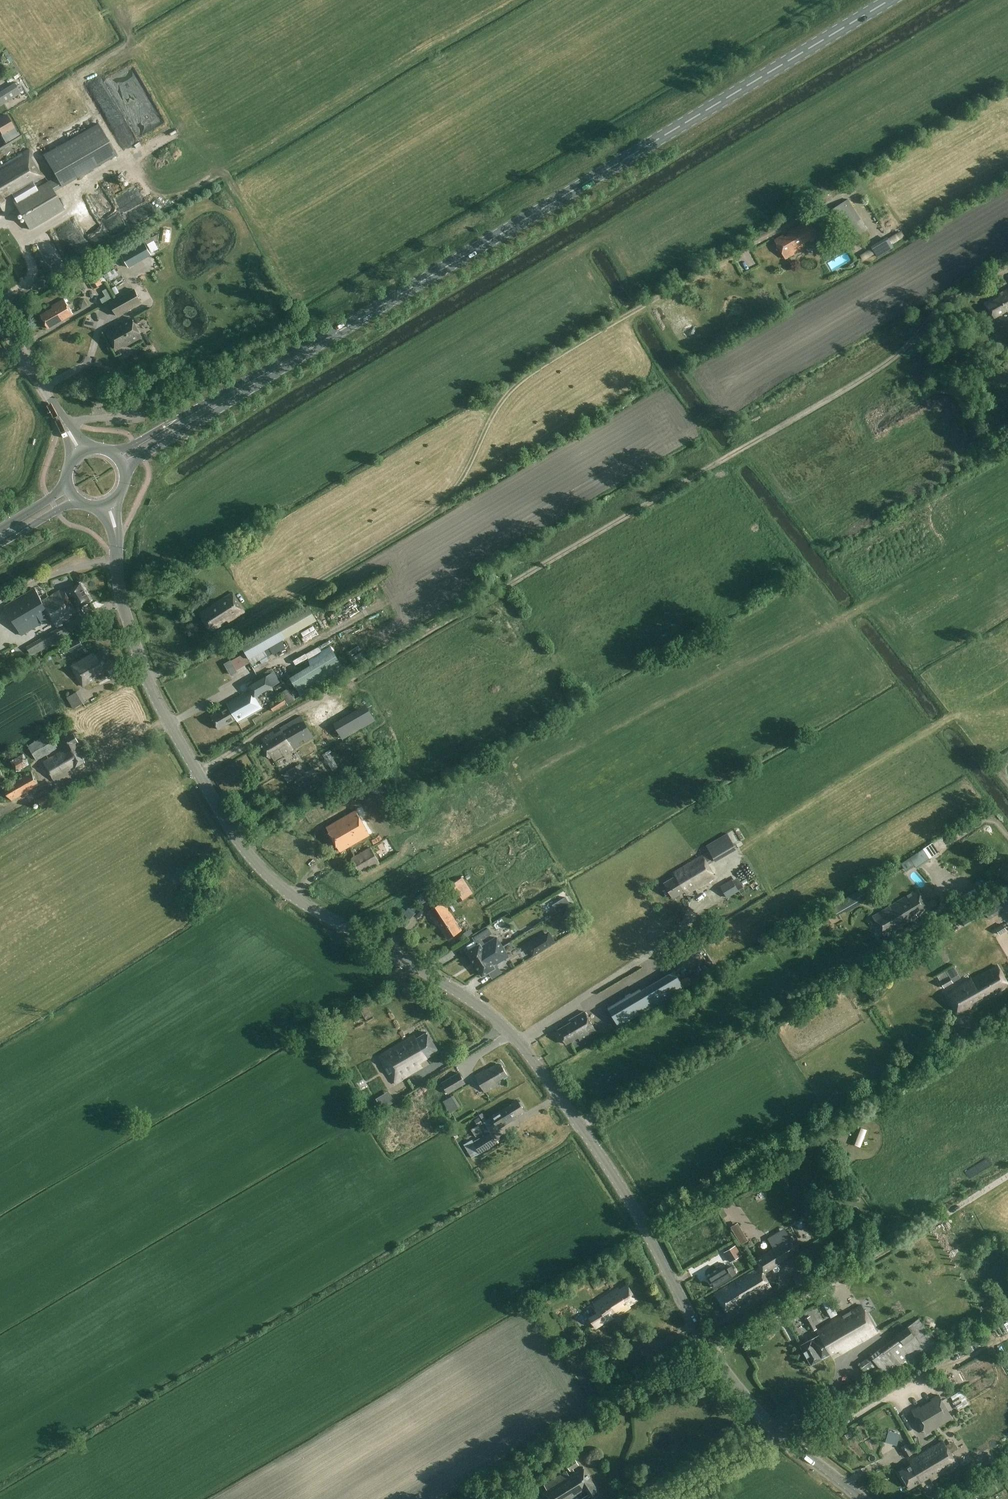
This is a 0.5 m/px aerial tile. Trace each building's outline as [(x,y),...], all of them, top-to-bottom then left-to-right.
[(0,80),(0,82),(1,87),(8,85),(6,78),(0,80)] [(21,93),(14,83),(0,92),(0,106),(21,93)] [(6,115),(0,118),(0,132),(1,134),(13,127),(6,115)] [(64,209),(53,191),(116,155),(98,124),(43,155),(56,177),(48,182),(21,197),(18,192),(44,177),(29,150),(0,166),(0,203),(5,200),(3,197),(11,193),(12,195),(15,201),(13,202),(29,230),(64,209)] [(127,135),(123,138),(128,148),(133,146),(127,135)] [(90,196),(110,235),(126,227),(105,188),(90,196)] [(862,233),(843,202),(830,210),(849,241),(862,233)] [(809,240),(811,242),(823,235),(813,217),(787,232),(789,235),(784,238),(782,235),(774,240),(785,259),(793,254),(793,252),(805,245),(804,243),(809,240)] [(839,249),(849,243),(844,237),(835,243),(839,249)] [(144,241),(121,254),(129,267),(151,255),(144,241)] [(830,259),(834,270),(852,263),(848,252),(830,259)] [(172,264),(171,257),(162,259),(163,266),(172,264)] [(115,282),(128,273),(125,269),(120,272),(117,268),(109,274),(115,282)] [(95,289),(102,285),(98,276),(90,280),(95,289)] [(68,282),(73,290),(82,284),(77,277),(68,282)] [(114,298),(109,288),(102,291),(105,296),(100,299),(103,304),(114,298)] [(141,302),(134,289),(110,303),(117,316),(141,302)] [(998,295),(999,297),(986,305),(994,317),(1007,310),(1007,312),(1007,289),(998,295)] [(48,329),(73,314),(64,299),(52,306),(53,308),(40,315),(48,329)] [(982,312),(986,322),(992,320),(989,310),(982,312)] [(103,315),(104,322),(111,320),(109,313),(103,315)] [(114,329),(108,333),(117,349),(125,345),(126,346),(142,337),(131,318),(113,327),(114,329)] [(728,341),(723,330),(709,337),(714,347),(728,341)] [(72,615),(71,613),(91,601),(80,582),(66,591),(64,588),(42,601),(35,588),(4,606),(21,635),(51,617),(55,625),(72,615)] [(354,606),(367,599),(363,591),(350,598),(354,606)] [(228,622),(244,612),(232,592),(209,607),(209,608),(206,610),(200,614),(211,631),(220,625),(219,623),(225,619),(228,622)] [(241,645),(249,659),(316,621),(308,607),(241,645)] [(32,656),(68,634),(62,625),(26,647),(32,656)] [(79,638),(74,641),(78,649),(83,647),(79,638)] [(95,676),(113,665),(104,650),(93,656),(92,654),(71,666),(83,686),(96,678),(95,676)] [(300,696),(344,671),(333,653),(289,679),(300,696)] [(273,665),(281,678),(286,675),(278,662),(273,665)] [(249,676),(257,671),(253,664),(244,670),(249,676)] [(255,697),(279,683),(273,672),(248,686),(250,690),(227,703),(228,706),(211,716),(219,729),(232,721),(236,719),(237,722),(262,707),(255,697)] [(236,688),(239,693),(248,689),(245,684),(236,688)] [(78,687),(69,692),(77,706),(86,702),(78,687)] [(273,712),(287,703),(283,697),(269,706),(273,712)] [(367,706),(335,725),(342,738),(374,720),(367,706)] [(312,737),(298,718),(262,739),(264,743),(261,745),(268,757),(271,756),(274,760),(312,737)] [(36,761),(58,748),(50,733),(28,745),(36,761)] [(76,767),(85,762),(75,744),(78,742),(73,733),(60,741),(65,749),(43,762),(54,781),(71,771),(69,768),(74,765),(76,767)] [(22,749),(12,756),(21,768),(30,761),(22,749)] [(291,780),(305,772),(300,763),(286,771),(291,780)] [(11,801),(39,785),(32,772),(4,787),(11,801)] [(37,801),(41,807),(57,798),(53,792),(37,801)] [(340,851),(369,834),(356,811),(326,828),(340,851)] [(709,851),(703,855),(672,874),(674,877),(664,883),(673,898),(685,891),(687,894),(716,877),(708,864),(714,860),(715,861),(737,849),(727,833),(706,845),(709,851)] [(360,874),(380,863),(371,847),(351,859),(360,874)] [(915,865),(910,858),(901,864),(906,871),(915,865)] [(458,879),(468,895),(473,892),(462,876),(458,879)] [(750,878),(743,880),(746,886),(752,884),(750,878)] [(726,898),(738,891),(732,879),(719,886),(726,898)] [(861,898),(870,892),(866,885),(854,893),(828,907),(834,917),(860,902),(857,898),(860,897),(861,898)] [(917,917),(930,909),(918,889),(872,916),(884,936),(910,921),(909,918),(916,914),(917,917)] [(982,909),(989,919),(1007,907),(1007,893),(982,909)] [(448,939),(461,930),(443,902),(428,911),(437,924),(438,924),(448,939)] [(544,907),(528,914),(532,923),(548,915),(544,907)] [(967,924),(978,920),(976,914),(965,918),(967,924)] [(1002,923),(995,928),(1000,935),(1007,931),(1002,923)] [(486,933),(489,939),(495,936),(492,930),(486,933)] [(549,932),(527,946),(533,955),(555,942),(549,932)] [(479,944),(467,952),(482,976),(494,968),(493,966),(508,956),(496,937),(481,947),(479,944)] [(1007,986),(1007,985),(997,966),(971,980),(970,978),(946,992),(958,1013),(969,1006),(970,1008),(1007,986)] [(607,1008),(618,1026),(684,988),(674,970),(640,990),(639,989),(607,1008)] [(944,988),(953,983),(949,976),(940,981),(944,988)] [(363,1015),(366,1019),(372,1016),(369,1011),(363,1015)] [(580,1040),(596,1031),(584,1011),(570,1020),(571,1022),(558,1030),(566,1044),(578,1037),(580,1040)] [(419,1062),(438,1051),(427,1032),(416,1039),(414,1035),(379,1056),(395,1083),(403,1079),(402,1078),(422,1067),(419,1062)] [(496,1082),(507,1075),(501,1064),(498,1066),(497,1064),(485,1070),(475,1076),(485,1092),(498,1085),(496,1082)] [(448,1094),(466,1084),(459,1072),(441,1082),(448,1094)] [(373,1098),(377,1105),(382,1102),(386,1111),(396,1106),(391,1096),(380,1101),(377,1096),(373,1098)] [(450,1112),(458,1106),(453,1097),(444,1102),(450,1112)] [(516,1116),(524,1111),(521,1107),(522,1105),(520,1103),(519,1103),(517,1100),(499,1112),(492,1117),(496,1124),(504,1120),(506,1124),(517,1117),(516,1116)] [(478,1117),(474,1120),(478,1126),(482,1123),(478,1117)] [(498,1126),(493,1129),(497,1135),(502,1132),(498,1126)] [(480,1153),(495,1143),(489,1133),(474,1143),(480,1153)] [(506,1135),(500,1139),(503,1144),(510,1139),(506,1135)] [(763,1273),(800,1250),(792,1237),(755,1260),(760,1267),(715,1294),(727,1314),(771,1287),(763,1273)] [(742,1255),(736,1246),(724,1253),(730,1262),(742,1255)] [(719,1270),(707,1277),(713,1288),(732,1277),(730,1274),(733,1272),(731,1267),(727,1269),(724,1263),(717,1267),(719,1270)] [(815,1281),(810,1271),(794,1280),(799,1290),(815,1281)] [(597,1312),(590,1316),(595,1325),(603,1320),(604,1323),(613,1317),(610,1313),(616,1310),(618,1314),(630,1307),(629,1305),(637,1300),(627,1285),(619,1290),(618,1288),(593,1304),(595,1307),(597,1312)] [(840,1353),(877,1333),(862,1305),(817,1331),(819,1335),(800,1345),(811,1365),(838,1350),(840,1353)] [(816,1329),(810,1316),(804,1319),(811,1332),(816,1329)] [(896,1335),(870,1355),(889,1380),(942,1347),(936,1337),(934,1339),(918,1318),(896,1335)] [(642,1321),(631,1328),(637,1338),(648,1331),(642,1321)] [(919,1407),(912,1411),(920,1425),(926,1433),(952,1418),(938,1395),(931,1399),(932,1401),(920,1408),(919,1407)] [(962,1397),(956,1400),(959,1406),(965,1403),(962,1397)] [(957,1464),(943,1441),(909,1461),(911,1465),(899,1472),(909,1488),(929,1476),(931,1480),(946,1471),(945,1469),(950,1466),(951,1468),(957,1464)] [(902,1450),(906,1457),(912,1454),(907,1446),(902,1450)] [(594,1484),(583,1467),(575,1472),(573,1469),(578,1465),(574,1458),(565,1464),(570,1471),(571,1470),(573,1474),(569,1476),(566,1471),(544,1485),(547,1490),(541,1493),(545,1498),(568,1498),(570,1498),(574,1498),(583,1493),(582,1491),(586,1489),(589,1494),(582,1498),(603,1498),(594,1484)] [(948,1493),(944,1486),(935,1492),(938,1498),(948,1493)]
